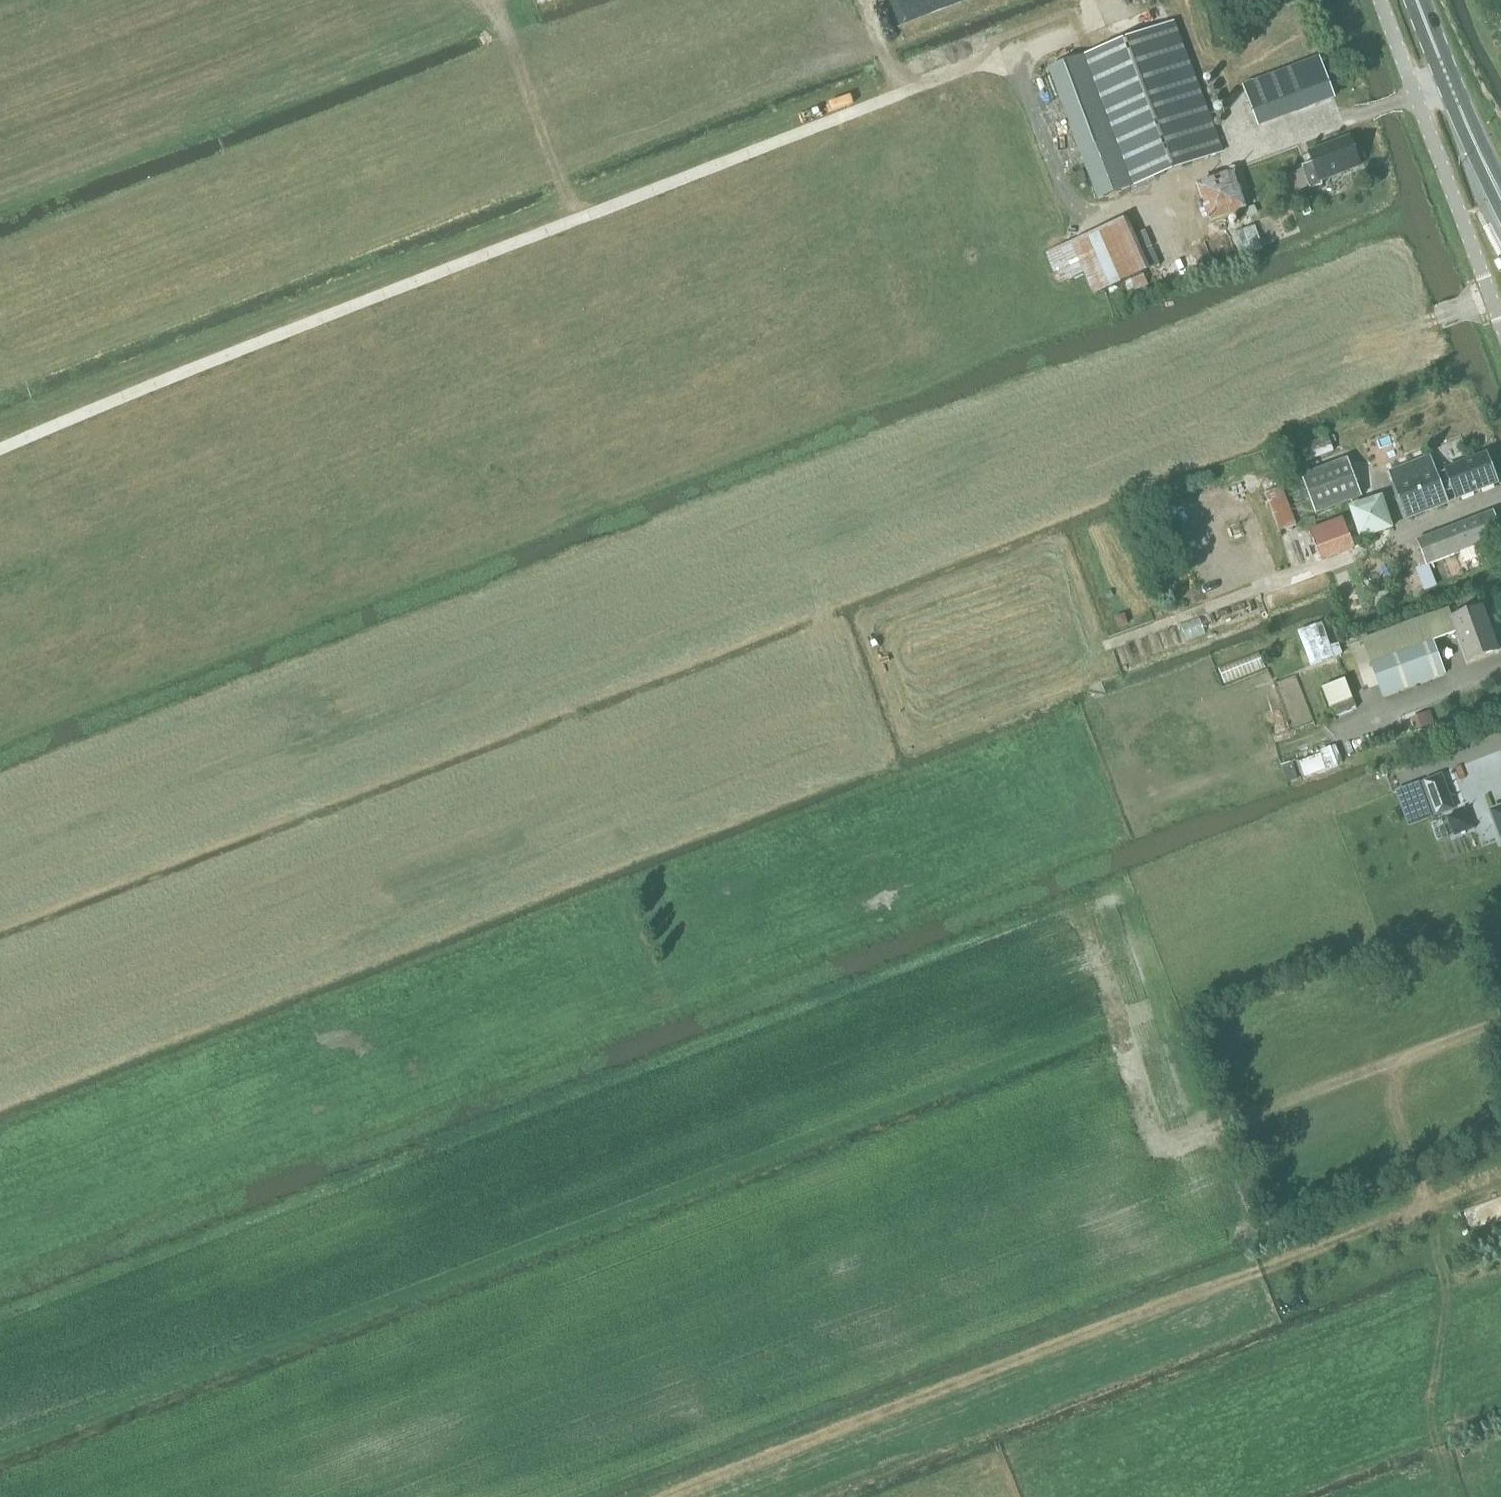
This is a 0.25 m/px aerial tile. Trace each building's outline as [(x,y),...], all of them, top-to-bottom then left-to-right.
[(1230,14),(1249,7),(1246,0),(1224,0),(1230,14)] [(1099,199),(1125,189),(1222,153),(1174,23),(1050,69),(1099,199)] [(1257,123),(1333,94),(1320,58),(1244,87),(1257,123)] [(1311,190),(1323,185),(1322,181),(1361,166),(1350,138),(1310,153),(1314,162),(1303,167),(1311,190)] [(1233,172),(1196,187),(1211,224),(1248,209),(1233,172)] [(1128,218),(1046,254),(1059,285),(1084,274),(1093,295),(1101,292),(1131,279),(1144,274),(1151,271),(1128,218)] [(1329,437),(1301,448),(1307,462),(1335,451),(1329,437)] [(1498,484),(1487,454),(1445,471),(1446,474),(1437,477),(1433,466),(1393,481),(1408,519),(1447,504),(1444,494),(1453,491),(1456,500),(1498,484)] [(1316,514),(1362,497),(1348,460),(1303,477),(1316,514)] [(1280,531),(1297,525),(1283,488),(1266,494),(1280,531)] [(1383,497),(1350,507),(1360,541),(1393,530),(1383,497)] [(1500,537),(1500,534),(1493,512),(1418,542),(1427,566),(1500,537)] [(1341,525),(1308,536),(1319,569),(1352,559),(1341,525)] [(1499,650),(1484,607),(1452,619),(1448,609),(1362,640),(1383,697),(1445,675),(1433,640),(1457,632),(1467,661),(1499,650)] [(1346,681),(1324,689),(1330,706),(1333,705),(1337,716),(1357,709),(1353,698),(1346,681)] [(1322,751),(1329,771),(1345,765),(1338,745),(1322,751)] [(1439,789),(1435,778),(1420,784),(1433,818),(1456,809),(1447,786),(1439,789)] [(1490,813),(1500,842),(1500,809),(1490,813)] [(1448,819),(1455,837),(1474,830),(1467,812),(1448,819)]
